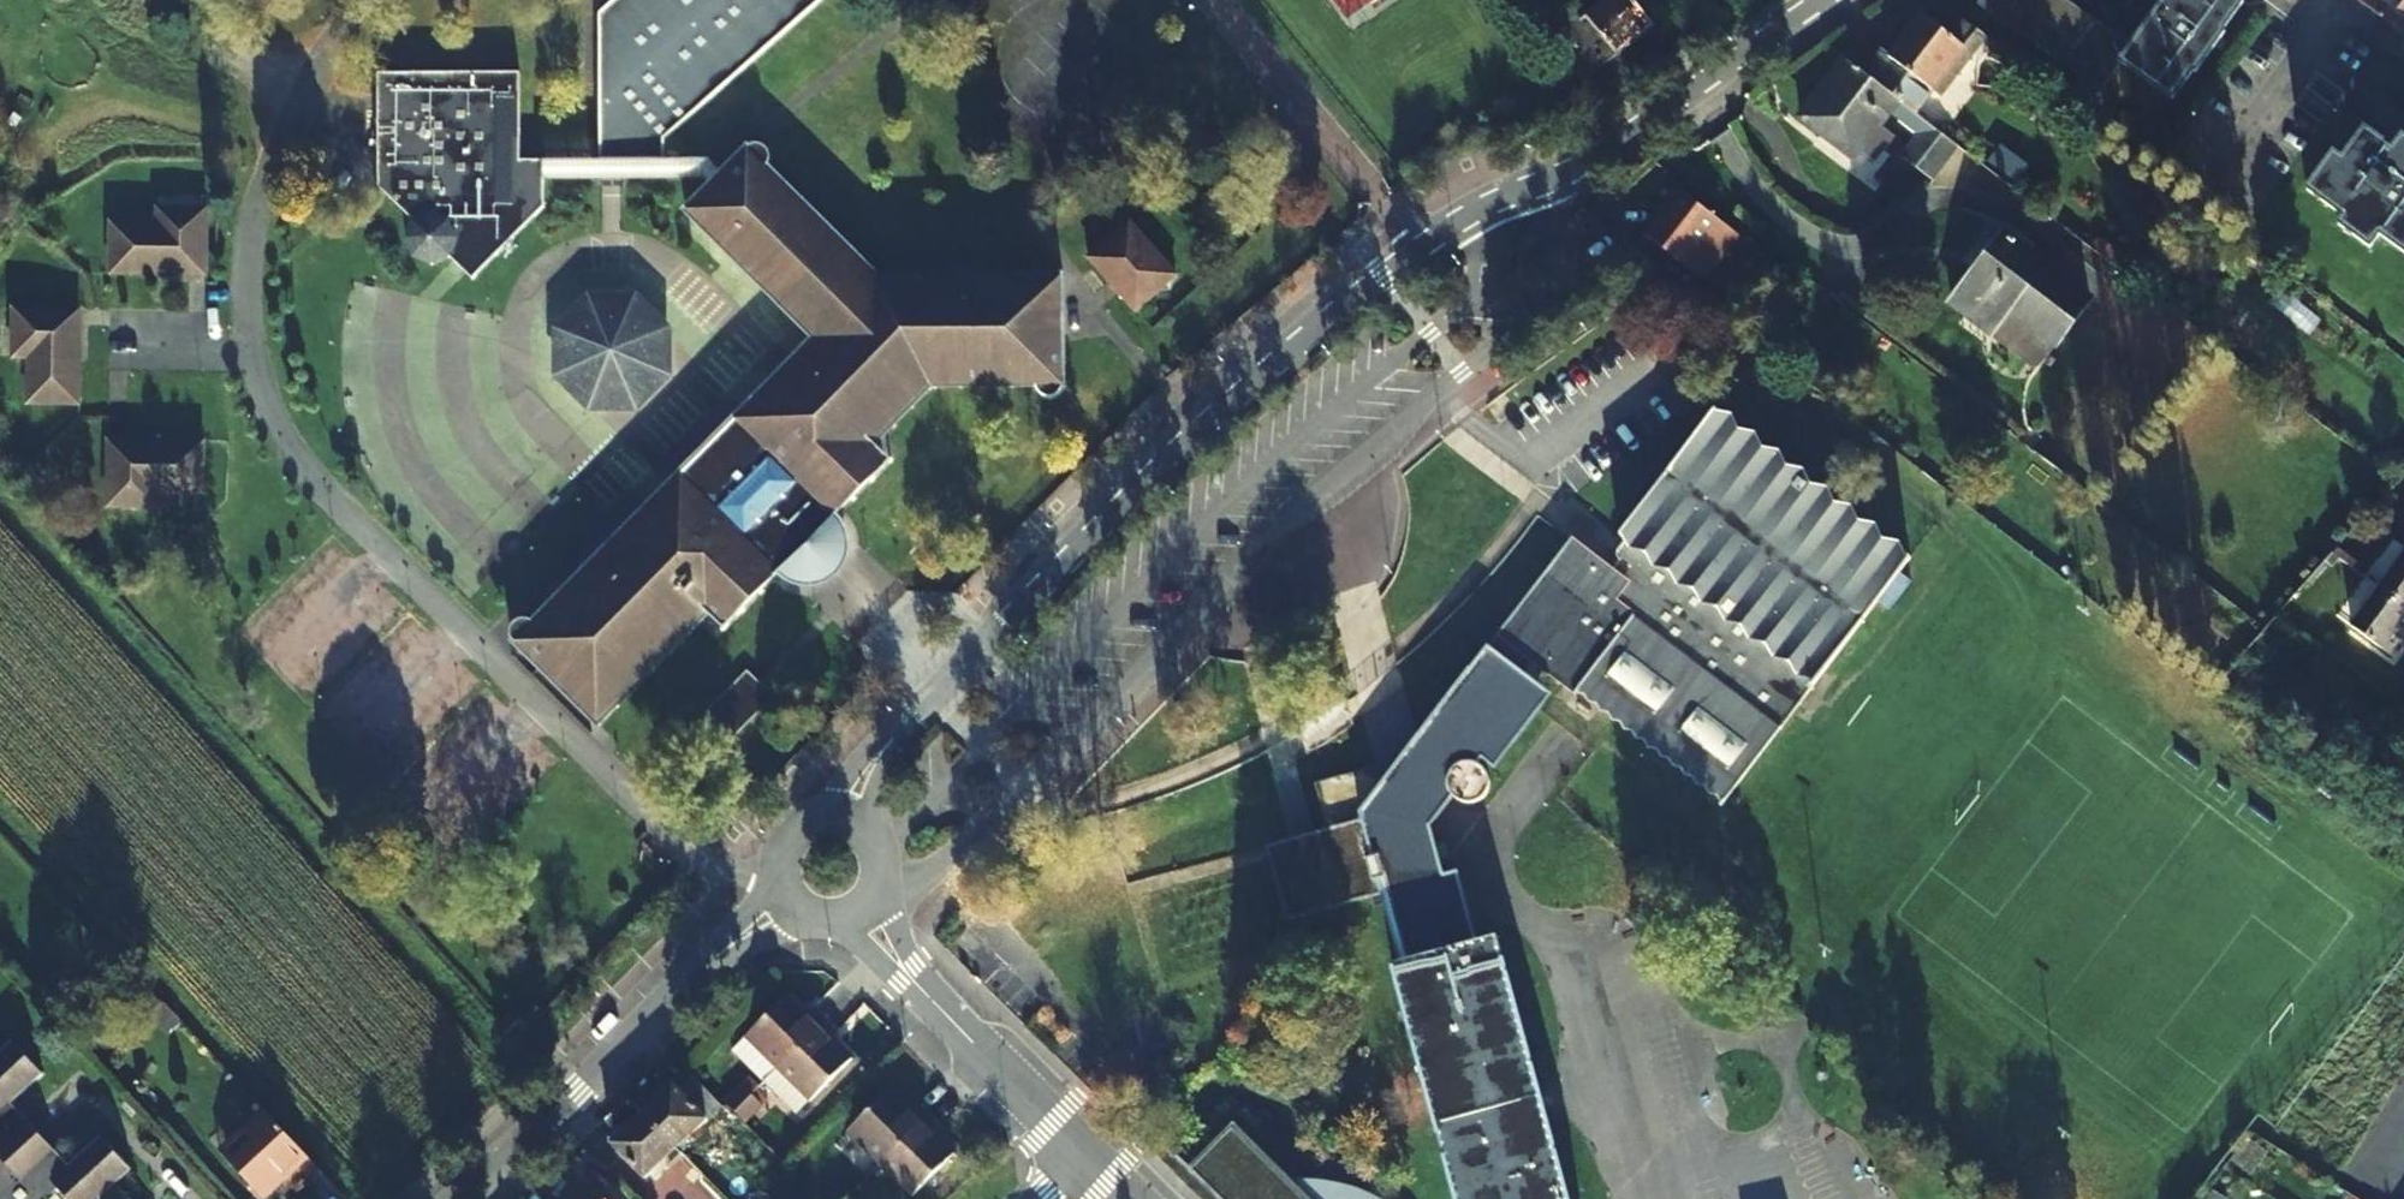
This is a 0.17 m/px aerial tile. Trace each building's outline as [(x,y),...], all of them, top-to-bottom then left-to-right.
[(602,14),(603,162),(670,162),(670,142),(832,0),(618,0),(602,14)] [(1580,16),(1600,0),(1566,0),(1580,16)] [(1580,16),(1569,26),(1601,63),(1651,22),(1633,0),(1600,0),(1580,16)] [(1939,0),(1932,0),(1922,14),(1919,13),(1887,57),(1880,51),(1863,73),(1910,108),(1928,86),(1941,96),(1985,36),(1939,0)] [(2127,50),(2062,0),(1986,0),(1984,3),(2097,90),(2119,61),(2127,50)] [(2119,61),(2171,101),(2194,72),(2196,73),(2225,36),(2221,32),(2242,5),(2235,0),(2165,0),(2149,21),(2127,50),(2119,61)] [(2397,9),(2385,0),(2356,0),(2375,14),(2386,22),(2388,19),(2397,9)] [(2397,9),(2388,19),(2386,22),(2403,35),(2403,14),(2397,9)] [(1601,63),(1569,26),(1552,40),(1583,79),(1601,63)] [(1863,73),(1846,59),(1802,117),(1853,156),(1860,147),(1876,160),(1895,136),(1881,124),(1888,114),(1915,134),(1902,153),(1934,178),(1959,146),(1956,144),(1936,128),(1910,108),(1863,73)] [(523,181),(522,162),(520,75),(379,76),(381,189),(417,224),(410,239),(415,260),(437,267),(455,261),(476,281),(501,255),(520,257),(515,242),(547,208),(547,181),(523,181)] [(2402,138),(2393,151),(2363,127),(2339,159),(2332,153),(2305,187),(2341,215),(2337,220),(2369,245),(2378,233),(2403,253),(2403,139),(2402,138)] [(819,337),(794,362),(814,381),(648,550),(628,532),(538,622),(534,619),(528,617),(522,619),(518,621),(514,627),(514,633),(515,637),(581,704),(634,650),(654,670),(709,616),(714,621),(769,564),(826,506),(880,451),(872,443),(895,423),(893,385),(932,385),(1032,383),(1032,387),(1034,391),(1041,397),(1045,397),(1050,397),(1057,392),(1060,384),(1060,275),(879,276),(771,170),(775,164),(776,160),(775,156),(770,148),(764,146),(759,146),(753,148),(726,174),(714,186),(691,209),(819,337)] [(714,162),(670,162),(603,162),(522,162),(523,181),(547,181),(711,182),(714,186),(726,174),(714,162)] [(1716,219),(1676,188),(1642,233),(1681,263),(1716,219)] [(101,223),(101,280),(181,279),(181,272),(196,272),(196,215),(146,215),(146,223),(101,223)] [(1126,226),(1086,261),(1132,315),(1173,280),(1126,226)] [(2089,298),(2005,233),(1954,299),(1993,329),(2011,306),(2057,341),(2089,298)] [(2130,290),(2136,282),(2120,270),(2114,278),(2130,290)] [(594,288),(561,322),(564,372),(594,403),(644,401),(677,368),(674,320),(643,289),(594,288)] [(74,414),(72,335),(65,335),(64,320),(11,321),(12,369),(16,369),(17,414),(74,414)] [(794,362),(628,532),(648,550),(814,381),(794,362)] [(893,385),(895,423),(932,385),(893,385)] [(1567,529),(1495,623),(1532,652),(1701,781),(1864,573),(1884,587),(1910,555),(1712,406),(1620,522),(1624,526),(1615,538),(1612,542),(1619,548),(1612,558),(1605,567),(1565,536),(1569,530),(1567,529)] [(200,446),(124,446),(124,453),(106,453),(106,511),(155,512),(155,496),(200,497),(200,446)] [(839,518),(841,515),(892,463),(880,451),(826,506),(839,518)] [(839,518),(826,506),(769,564),(782,577),(785,574),(790,579),(798,583),(806,585),(822,584),(835,578),(846,567),(851,552),(851,537),(846,522),(841,515),(839,518)] [(2403,605),(2403,554),(2380,586),(2403,605)] [(727,633),(782,577),(769,564),(714,621),(727,633)] [(1864,573),(1701,781),(1721,796),(1725,791),(1733,781),(1778,723),(1826,662),(1884,587),(1864,573)] [(2380,586),(2351,625),(2390,653),(2403,635),(2403,605),(2380,586)] [(1532,652),(1495,623),(1414,729),(1419,742),(1403,763),(1382,791),(1373,757),(1312,773),(1324,820),(1353,813),(1369,872),(1375,870),(1377,881),(1397,955),(1453,939),(1420,815),(1447,781),(1450,786),(1451,787),(1461,793),(1468,793),(1479,787),(1485,776),(1485,769),(1479,758),(1473,755),(1478,749),(1491,759),(1541,693),(1516,673),(1532,652)] [(601,724),(654,670),(634,650),(581,704),(601,724)] [(727,742),(773,698),(747,670),(701,714),(727,742)] [(1440,865),(1428,817),(1451,787),(1450,786),(1447,781),(1420,815),(1453,939),(1473,934),(1454,861),(1440,865)] [(1264,842),(1280,906),(1377,881),(1375,870),(1369,872),(1353,813),(1324,820),(1325,826),(1264,842)] [(1262,837),(1264,842),(1325,826),(1324,820),(1262,837)] [(1388,957),(1454,1198),(1566,1198),(1492,928),(1473,934),(1453,939),(1397,955),(1388,957)] [(777,1063),(827,1012),(815,1000),(807,1008),(786,988),(744,1032),(777,1063)] [(777,1063),(811,1095),(852,1052),(831,1032),(839,1023),(827,1012),(777,1063)] [(12,1035),(0,1046),(0,1198),(105,1198),(134,1173),(97,1132),(67,1160),(53,1144),(38,1158),(11,1127),(26,1113),(14,1099),(45,1072),(12,1035)] [(811,1095),(777,1063),(765,1077),(798,1109),(811,1095)] [(640,1113),(674,1148),(719,1104),(692,1076),(678,1090),(671,1083),(640,1113)] [(726,1097),(735,1107),(751,1091),(742,1081),(726,1097)] [(880,1158),(929,1107),(917,1095),(909,1103),(888,1083),(846,1125),(880,1158)] [(751,1091),(735,1107),(747,1119),(763,1103),(751,1091)] [(248,1136),(227,1155),(263,1194),(287,1172),(294,1180),(314,1162),(260,1104),(238,1124),(248,1136)] [(929,1107),(880,1158),(911,1188),(953,1146),(933,1127),(941,1118),(929,1107)] [(26,1113),(11,1127),(38,1158),(53,1144),(26,1113)] [(644,1178),(674,1148),(640,1113),(610,1143),(644,1178)] [(1836,1198),(1889,1198),(1826,1115),(1792,1140),(1836,1198)] [(1376,1190),(1347,1180),(1316,1177),(1300,1179),(1236,1116),(1192,1160),(1163,1132),(1161,1135),(1227,1198),(1389,1198),(1376,1190)] [(238,1124),(217,1144),(227,1155),(248,1136),(238,1124)] [(850,1190),(838,1178),(821,1195),(825,1198),(841,1198),(850,1190)] [(589,1182),(572,1198),(605,1198),(589,1182)] [(841,1198),(859,1198),(850,1190),(841,1198)]
